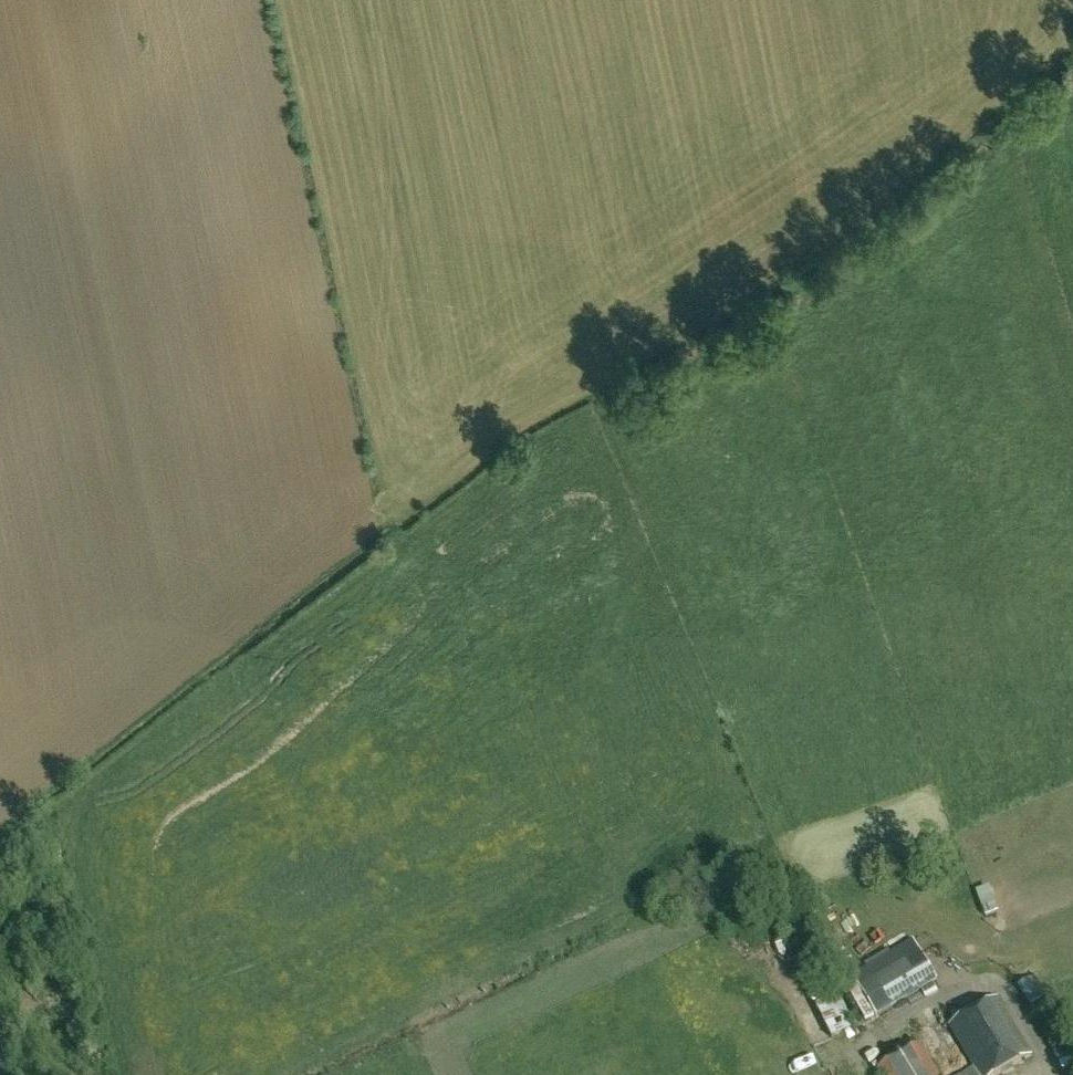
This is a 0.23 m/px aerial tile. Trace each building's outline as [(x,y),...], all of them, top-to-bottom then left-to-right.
[(922,940),(860,974),(881,1013),(944,978),(922,940)] [(824,1002),(836,1038),(861,1030),(849,994),(824,1002)] [(1032,1055),(997,998),(950,1027),(975,1068),(963,1074),(999,1074),(1032,1055)] [(936,1028),(926,1035),(939,1051),(948,1044),(936,1028)] [(922,1043),(878,1069),(881,1074),(941,1074),(922,1043)]
